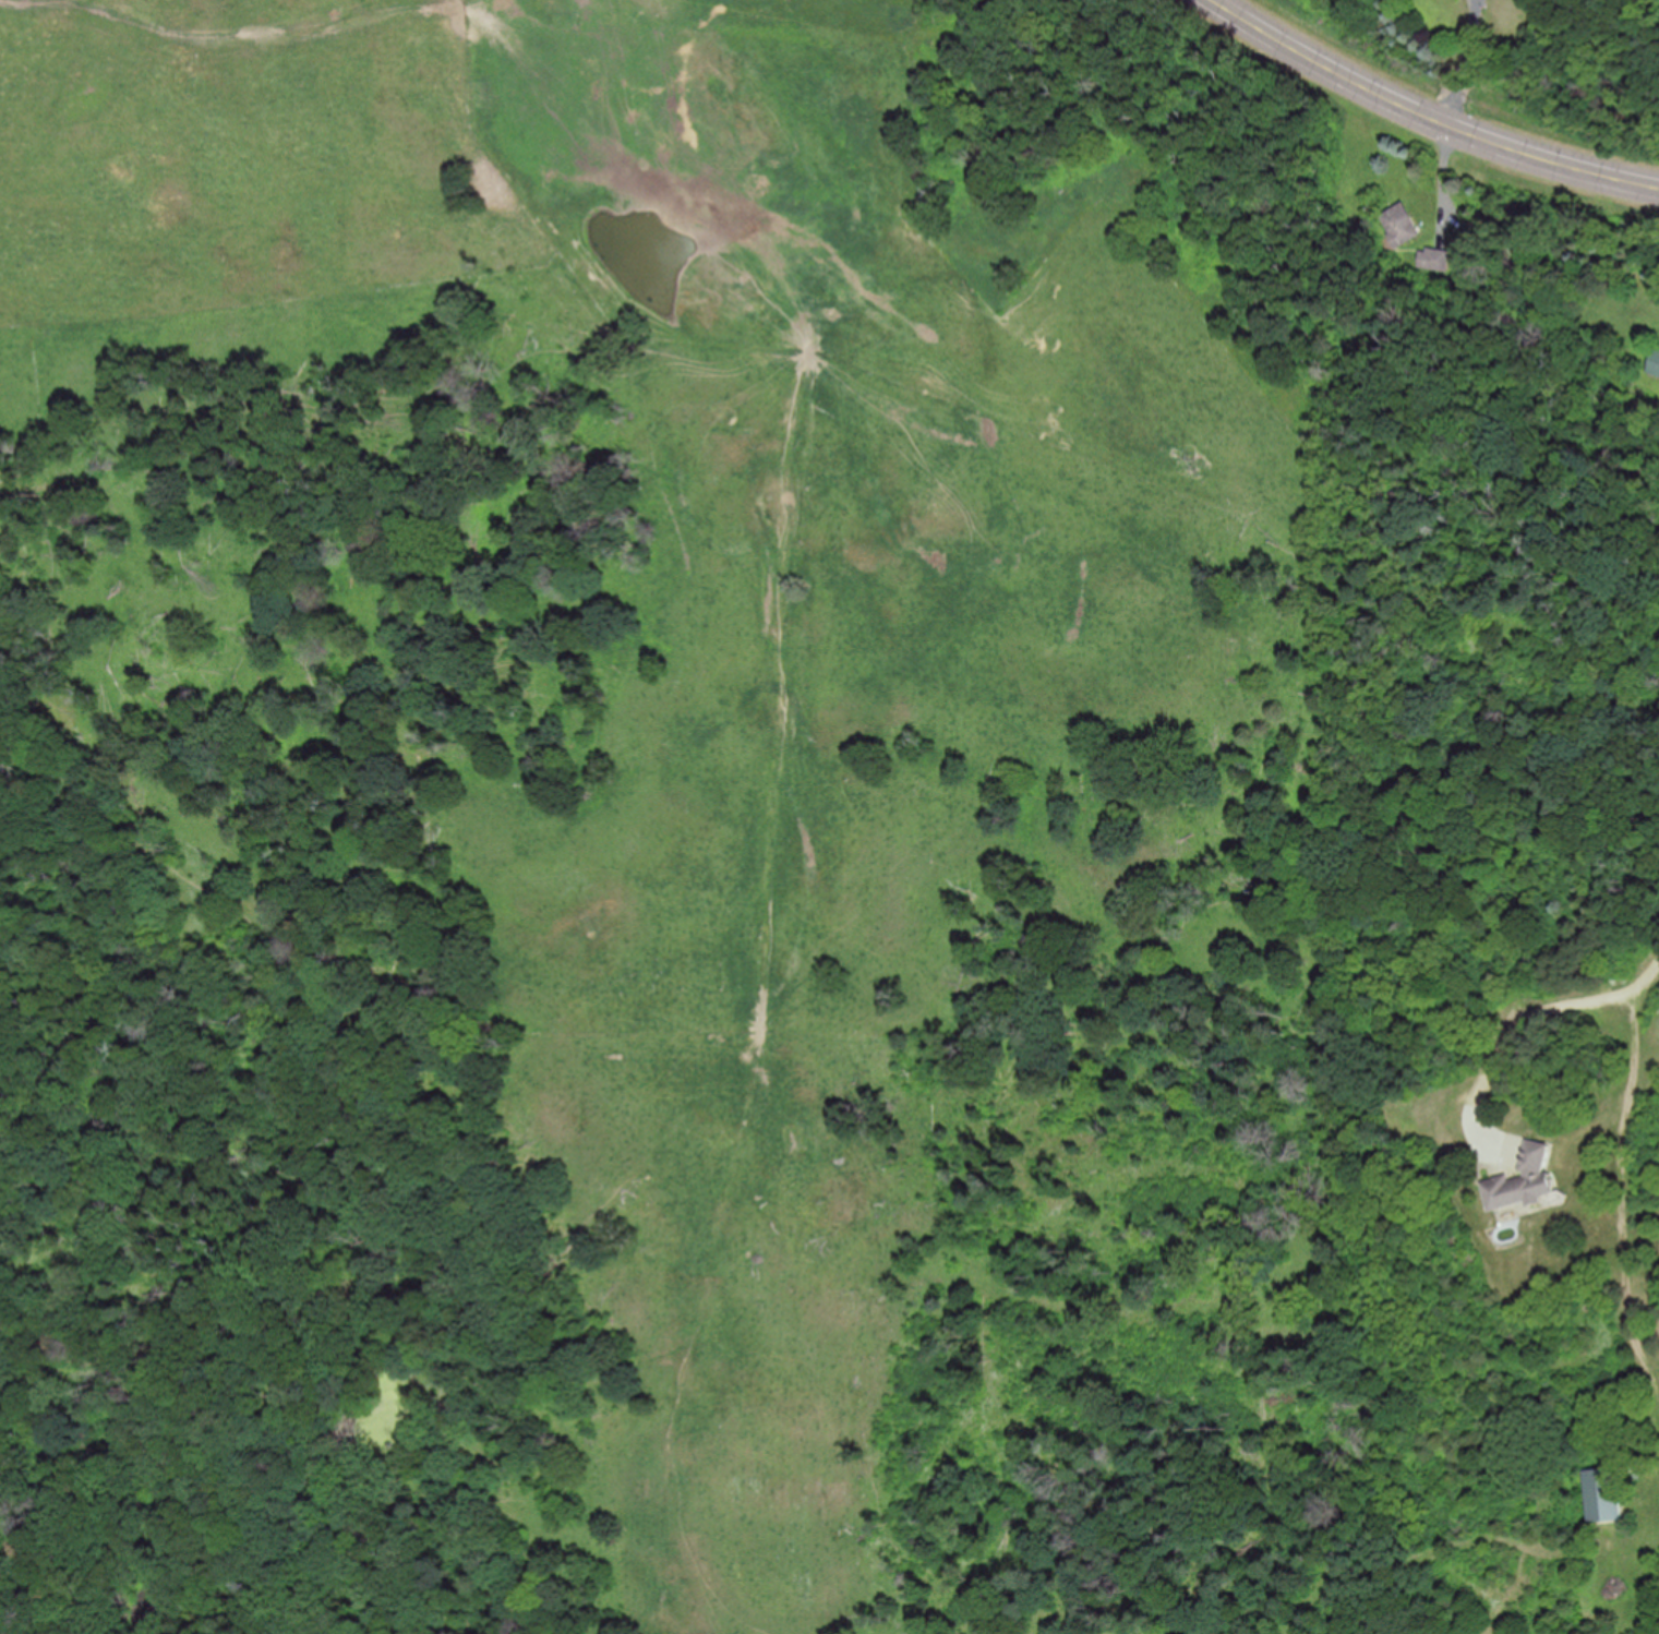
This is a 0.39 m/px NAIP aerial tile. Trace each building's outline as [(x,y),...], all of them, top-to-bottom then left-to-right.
[(1377,213),(1393,246),(1420,233),(1404,200),(1377,213)] [(1448,268),(1448,248),(1418,248),(1418,268),(1448,268)] [(1658,374),(1658,346),(1654,345),(1647,371),(1658,374)] [(1494,1210),(1528,1204),(1532,1204),(1562,1198),(1559,1183),(1550,1182),(1548,1174),(1552,1147),(1551,1143),(1529,1139),(1523,1175),(1508,1178),(1506,1191),(1492,1188),(1490,1189),(1494,1210)] [(1587,1523),(1622,1520),(1618,1468),(1584,1470),(1587,1523)]
